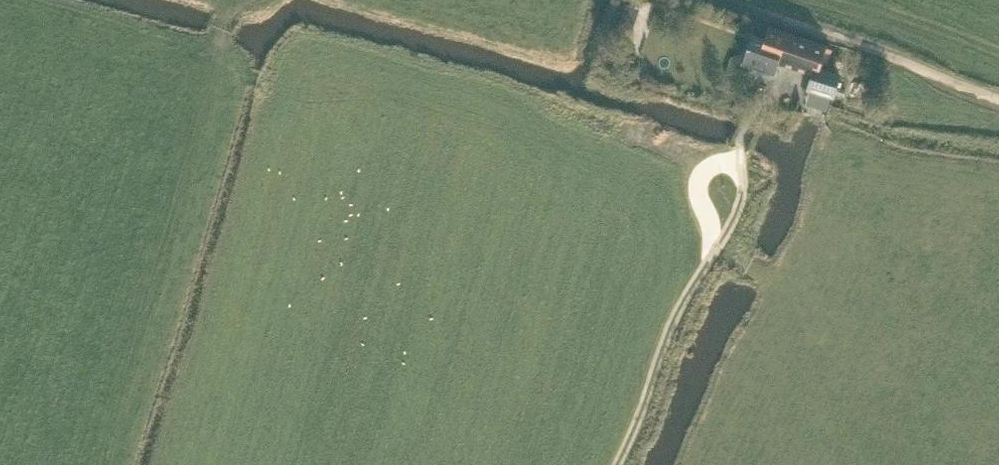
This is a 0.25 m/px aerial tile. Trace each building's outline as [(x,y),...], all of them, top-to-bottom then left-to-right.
[(820,69),(827,47),(768,27),(764,39),(752,35),(741,66),(774,77),(777,66),(811,77),(806,92),(833,101),(841,76),(820,69)]
